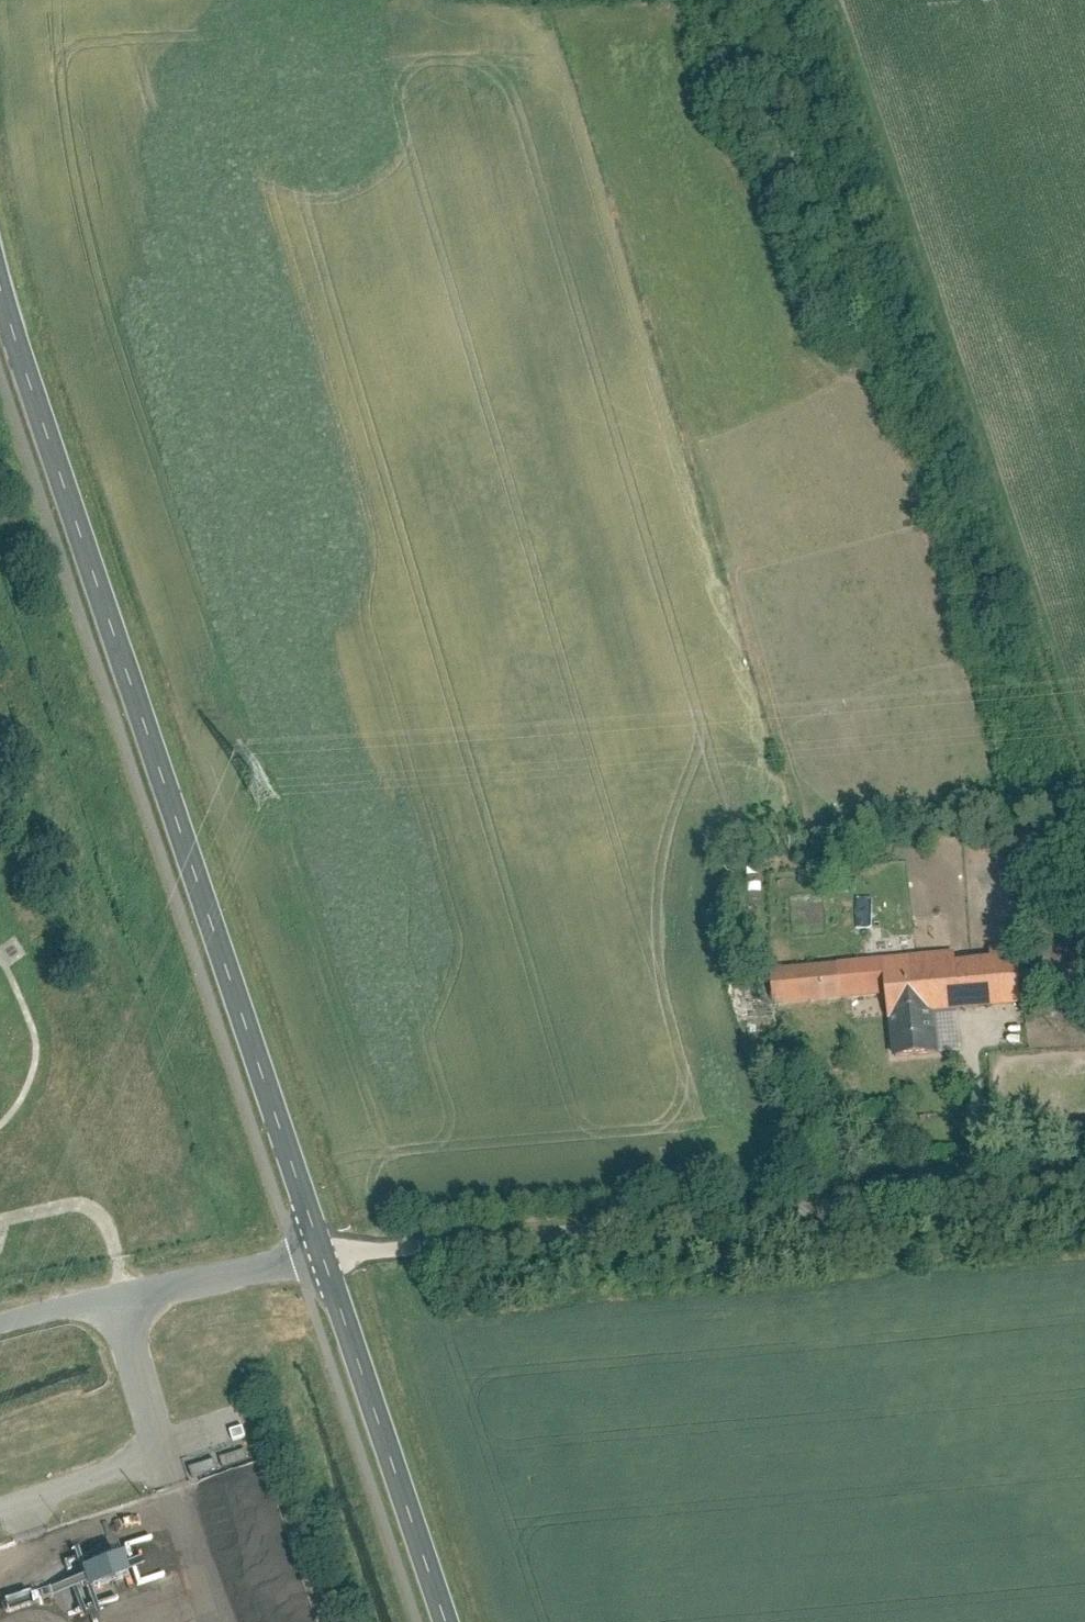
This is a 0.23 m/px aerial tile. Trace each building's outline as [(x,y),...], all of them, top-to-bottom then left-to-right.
[(956,1006),(1015,1000),(1010,945),(987,947),(988,955),(953,958),(952,950),(875,957),(879,993),(881,1013),(887,1012),(928,1009),(956,1006)] [(771,967),(774,1003),(879,993),(875,957),(771,967)] [(956,1006),(928,1009),(932,1051),(960,1049),(956,1006)] [(887,1012),(891,1055),(932,1051),(928,1009),(887,1012)] [(252,1450),(222,1457),(225,1468),(255,1461),(252,1450)] [(199,1476),(223,1470),(221,1460),(197,1466),(199,1476)]
